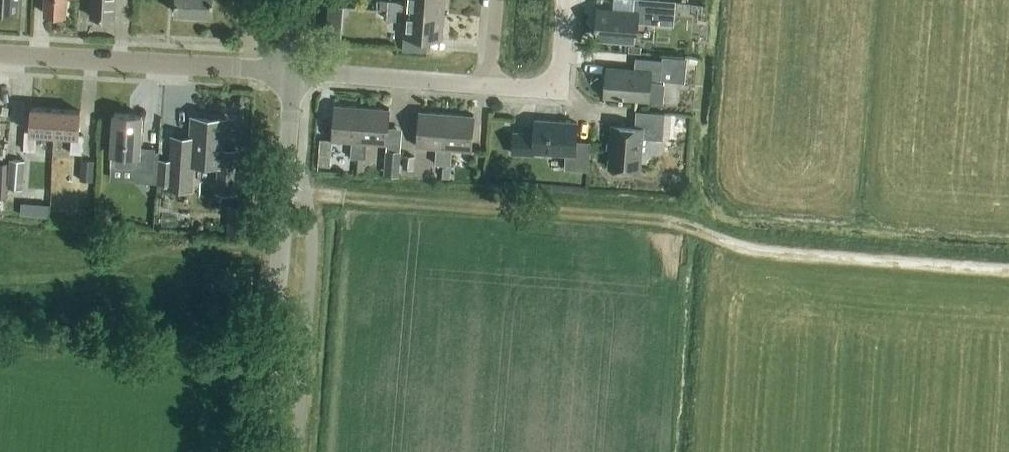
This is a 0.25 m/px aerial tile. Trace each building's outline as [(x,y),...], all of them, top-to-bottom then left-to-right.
[(18,13),(18,0),(0,0),(0,12),(18,13)] [(45,14),(65,15),(66,0),(46,0),(45,14)] [(90,17),(115,18),(116,0),(91,0),(90,17)] [(176,13),(211,15),(212,0),(176,0),(176,13)] [(387,10),(444,15),(445,0),(406,0),(406,2),(388,1),(387,10)] [(659,0),(658,0),(635,0),(634,12),(598,9),(595,37),(636,41),(637,23),(657,24),(659,0)] [(444,15),(387,10),(387,20),(405,21),(404,36),(442,39),(444,15)] [(662,60),(636,58),(635,70),(607,68),(604,96),(657,101),(659,81),(660,81),(662,60)] [(358,159),(362,107),(335,105),(332,141),(352,142),(350,158),(358,159)] [(389,109),(362,107),(358,159),(366,159),(367,143),(387,145),(389,109)] [(54,135),(56,109),(31,108),(30,132),(25,132),(24,151),(35,151),(37,133),(54,135)] [(80,111),(56,109),(54,135),(72,136),(71,154),(82,154),(84,135),(79,135),(80,111)] [(443,165),(447,113),(419,111),(417,147),(436,148),(435,164),(443,165)] [(640,170),(643,138),(663,140),(665,114),(636,112),(635,127),(612,126),(608,167),(640,170)] [(114,113),(111,153),(111,158),(112,161),(115,164),(124,164),(126,162),(128,158),(128,155),(136,155),(134,180),(153,181),(155,148),(140,147),(142,115),(114,113)] [(447,113),(443,165),(451,165),(452,150),(471,151),(474,116),(447,113)] [(172,140),(171,149),(159,148),(157,181),(192,184),(193,163),(221,165),(224,120),(194,118),(192,141),(172,140)] [(524,133),(523,154),(533,155),(533,152),(566,154),(565,169),(589,171),(591,142),(576,141),(577,123),(535,120),(534,134),(524,133)] [(523,154),(524,133),(515,133),(513,154),(523,154)] [(386,150),(386,162),(399,163),(400,151),(386,150)] [(403,155),(402,168),(414,169),(415,156),(403,155)] [(24,158),(12,157),(10,157),(7,188),(8,188),(6,215),(22,216),(24,198),(19,198),(20,189),(22,189),(24,158)] [(93,182),(94,162),(94,161),(81,160),(80,181),(93,182)] [(443,166),(442,177),(450,178),(451,167),(443,166)] [(159,221),(172,222),(174,195),(161,194),(159,221)] [(48,217),(49,204),(37,203),(36,216),(48,217)]
